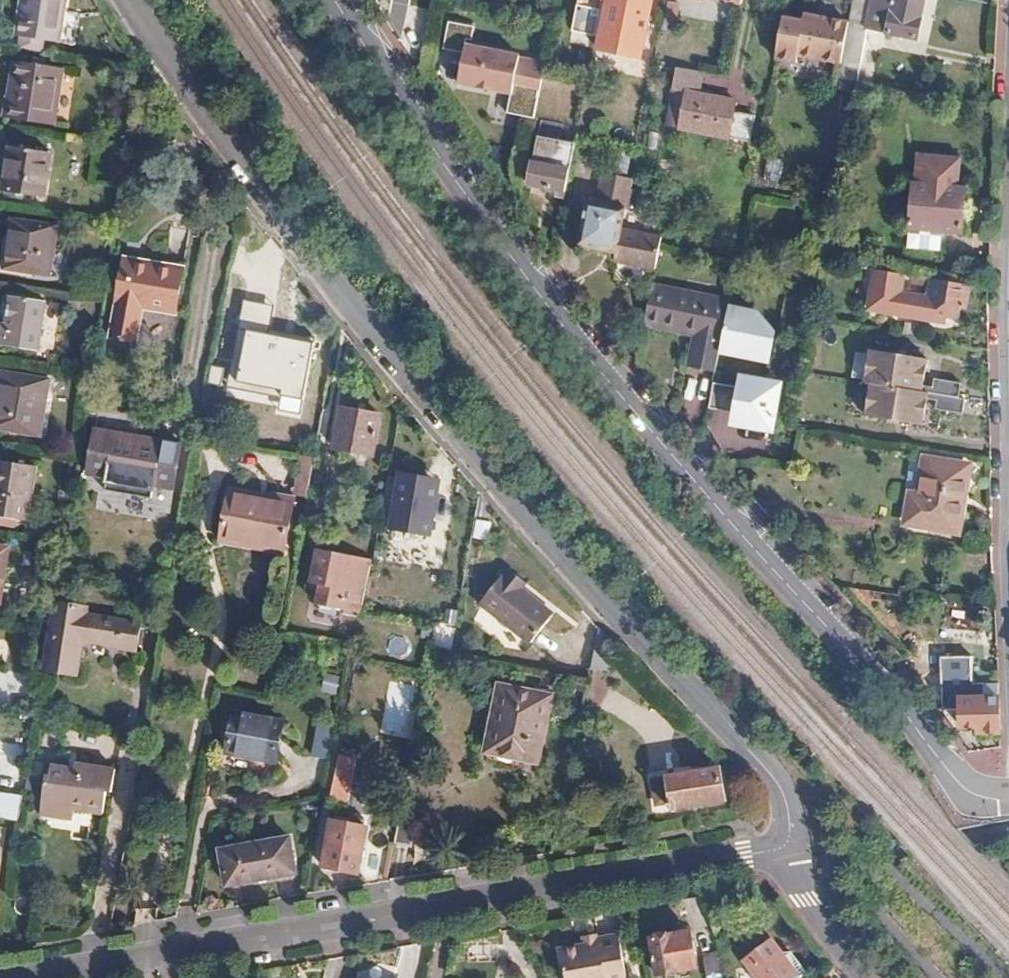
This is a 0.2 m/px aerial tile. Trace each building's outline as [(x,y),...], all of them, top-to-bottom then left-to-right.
[(60,0),(16,0),(10,33),(52,40),(60,0)] [(604,22),(643,30),(649,0),(608,0),(604,22)] [(850,12),(839,72),(837,87),(848,89),(849,81),(856,82),(865,31),(917,40),(924,0),(852,0),(850,12)] [(839,72),(850,12),(804,4),(802,11),(783,7),(775,46),(773,60),(839,72)] [(489,51),(464,46),(456,84),(482,90),(489,51)] [(507,55),(489,51),(482,90),(499,93),(505,64),(507,55)] [(523,59),(507,55),(505,64),(521,68),(523,60),(523,59)] [(52,122),(61,65),(11,57),(2,114),(52,122)] [(523,60),(521,68),(516,94),(537,98),(544,64),(523,60)] [(521,68),(505,64),(499,93),(515,97),(516,94),(521,68)] [(698,76),(677,72),(667,125),(680,127),(687,93),(688,84),(696,86),(698,76)] [(732,102),(687,93),(680,127),(726,136),(732,102)] [(554,188),(561,190),(570,148),(571,140),(535,132),(524,182),(526,182),(554,188)] [(41,193),(48,150),(8,143),(1,186),(41,193)] [(778,170),(782,148),(767,145),(763,167),(778,170)] [(593,200),(584,198),(574,245),(601,250),(603,242),(614,244),(612,252),(610,260),(651,268),(657,240),(618,232),(623,207),(625,207),(632,176),(599,170),(593,200)] [(907,201),(912,202),(909,229),(959,234),(963,189),(913,184),(912,194),(907,194),(907,201)] [(561,190),(554,188),(552,196),(560,198),(561,190)] [(48,273),(55,225),(12,218),(3,266),(48,273)] [(614,244),(603,242),(601,250),(612,252),(614,244)] [(191,274),(133,263),(118,343),(143,348),(149,314),(182,320),(191,274)] [(899,273),(877,269),(869,310),(942,324),(943,317),(951,318),(953,306),(963,308),(967,286),(899,273)] [(727,303),(650,291),(642,333),(689,340),(684,372),(713,376),(717,352),(719,345),(719,343),(726,308),(727,303)] [(6,293),(0,337),(0,347),(33,352),(38,325),(51,327),(55,302),(6,293)] [(755,313),(726,308),(719,343),(744,348),(742,357),(764,360),(770,330),(755,313)] [(744,348),(719,343),(719,345),(717,352),(742,357),(744,348)] [(868,350),(862,382),(868,383),(919,392),(920,386),(925,360),(868,350)] [(2,370),(0,382),(0,428),(43,435),(52,378),(2,370)] [(745,375),(743,386),(739,407),(748,408),(747,413),(745,425),(772,430),(781,382),(745,375)] [(301,382),(267,376),(261,411),(319,423),(327,385),(301,380),(301,382)] [(935,395),(956,399),(959,384),(932,379),(930,387),(929,394),(935,395)] [(739,407),(743,386),(712,381),(707,406),(747,413),(748,408),(739,407)] [(919,392),(868,383),(863,416),(920,426),(924,400),(925,393),(919,392)] [(930,387),(920,386),(919,392),(925,393),(929,394),(930,387)] [(925,393),(924,400),(934,402),(935,395),(929,394),(925,393)] [(935,395),(934,402),(933,410),(960,415),(962,400),(956,399),(935,395)] [(383,463),(390,426),(350,417),(342,455),(383,463)] [(116,449),(98,446),(91,490),(178,505),(185,460),(164,457),(164,460),(115,452),(116,449)] [(0,460),(0,518),(33,523),(42,466),(0,460)] [(917,498),(911,497),(906,523),(956,532),(962,505),(960,503),(966,470),(923,462),(917,498)] [(315,506),(322,465),(311,463),(303,504),(315,506)] [(441,534),(449,497),(410,488),(402,526),(441,534)] [(290,561),(301,506),(276,501),(275,505),(237,497),(227,549),(290,561)] [(488,539),(491,522),(476,520),(474,537),(488,539)] [(0,549),(0,601),(1,601),(10,551),(0,549)] [(366,618),(377,563),(323,553),(316,588),(326,590),(325,595),(322,609),(366,618)] [(562,620),(530,597),(534,591),(517,578),(512,585),(509,583),(486,614),(540,651),(562,620)] [(96,603),(63,596),(51,660),(84,666),(89,638),(146,649),(150,623),(94,613),(96,603)] [(948,604),(944,621),(976,628),(980,611),(948,604)] [(943,669),(970,668),(970,655),(942,656),(943,669)] [(321,691),(336,694),(340,676),(325,672),(321,691)] [(942,682),(942,701),(942,711),(960,713),(959,729),(977,730),(977,735),(981,735),(980,741),(986,741),(986,735),(1000,736),(998,701),(981,700),(982,686),(942,682)] [(543,761),(556,693),(503,683),(493,739),(527,746),(525,758),(543,761)] [(998,688),(982,686),(981,700),(998,701),(998,688)] [(932,710),(942,711),(942,701),(935,701),(933,701),(932,710)] [(284,769),(292,729),(245,719),(237,759),(284,769)] [(333,759),(337,728),(317,725),(313,756),(333,759)] [(525,758),(527,746),(493,739),(491,755),(524,761),(525,758)] [(19,775),(20,743),(0,743),(0,774),(19,775)] [(333,792),(348,795),(355,755),(340,752),(333,792)] [(119,794),(123,769),(83,762),(82,767),(57,762),(55,773),(49,772),(43,809),(75,815),(76,807),(108,813),(112,793),(119,794)] [(726,801),(722,766),(655,773),(658,801),(671,799),(672,807),(726,801)] [(19,821),(23,794),(0,791),(0,819),(19,821)] [(362,875),(371,828),(335,822),(327,869),(362,875)] [(418,855),(424,828),(403,824),(398,851),(418,855)] [(11,828),(0,827),(0,844),(9,845),(11,828)] [(295,874),(289,840),(239,849),(246,883),(295,874)] [(4,880),(9,845),(0,844),(0,880),(4,880)] [(699,969),(691,933),(653,941),(660,977),(699,969)] [(598,936),(581,937),(583,950),(599,947),(599,942),(598,936)] [(809,969),(778,937),(753,960),(770,977),(800,977),(809,969)] [(583,950),(559,954),(563,977),(625,977),(619,939),(599,942),(599,947),(583,950)] [(890,961),(898,954),(884,940),(876,947),(890,961)] [(721,954),(704,960),(711,977),(729,977),(721,954)]
